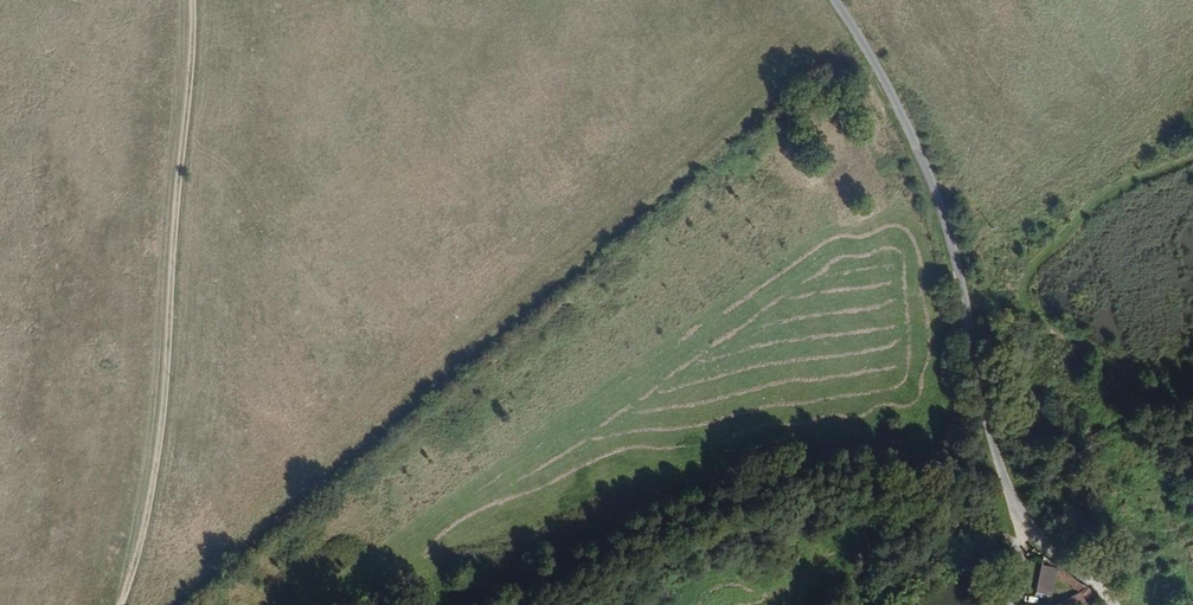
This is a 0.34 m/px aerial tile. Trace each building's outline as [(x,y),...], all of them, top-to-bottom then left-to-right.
[(1041,564),(1033,593),(1048,597),(1056,568),(1041,564)] [(1067,583),(1085,604),(1096,604),(1073,580),(1067,583)]
